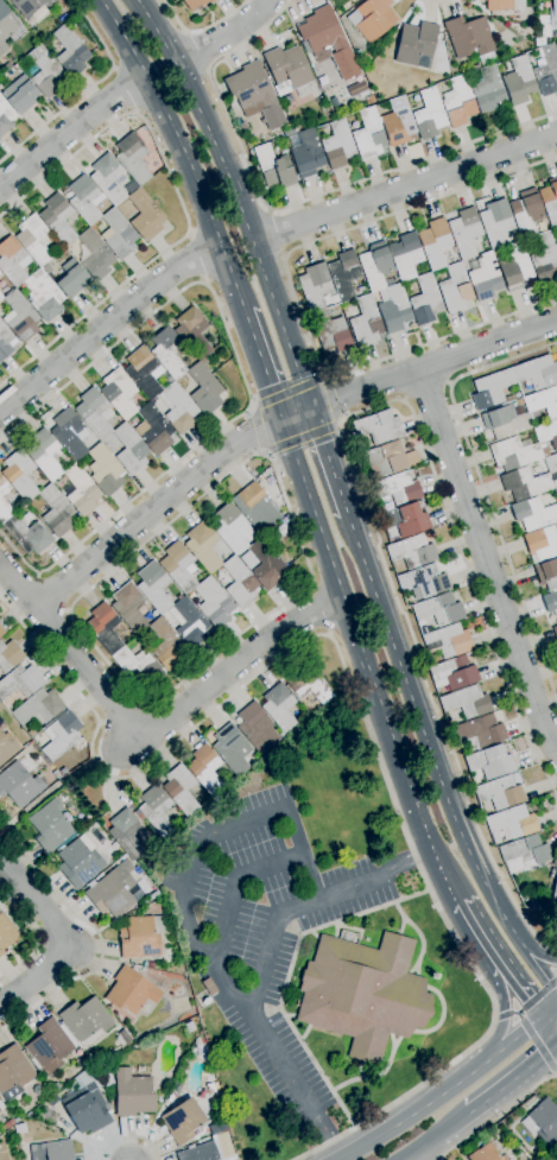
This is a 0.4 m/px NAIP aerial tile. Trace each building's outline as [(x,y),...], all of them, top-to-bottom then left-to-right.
[(10,50),(0,57),(0,0),(21,26),(2,42),(10,50)] [(25,20),(8,0),(58,0),(48,8),(44,4),(25,20)] [(190,12),(181,0),(216,0),(211,4),(210,1),(201,8),(198,5),(190,12)] [(346,18),(367,0),(391,0),(393,2),(388,7),(399,20),(369,45),(346,18)] [(477,2),(477,0),(524,0),(525,7),(520,11),(512,12),(512,11),(486,12),(486,1),(477,2)] [(551,11),(551,0),(556,0),(556,30),(556,38),(550,38),(549,31),(547,32),(547,11),(551,11)] [(336,55),(331,46),(312,55),(311,52),(306,55),(300,43),(303,43),(296,28),(305,24),(304,20),(314,15),(312,12),(328,4),(349,49),(336,55)] [(38,21),(32,15),(44,6),(49,12),(38,21)] [(481,65),(477,57),(476,58),(475,53),(457,61),(445,31),(442,24),(461,17),(463,24),(483,17),(488,28),(487,28),(495,51),(493,52),(495,61),(481,65)] [(416,68),(394,63),(403,25),(419,28),(420,23),(438,26),(431,59),(430,58),(429,66),(417,64),(416,68)] [(71,80),(55,59),(65,51),(52,34),(64,24),(91,56),(82,64),(86,68),(71,80)] [(534,46),(534,39),(544,38),(544,46),(534,46)] [(555,43),(556,50),(556,85),(556,88),(556,92),(542,97),(532,70),(537,68),(534,62),(543,58),(539,49),(555,43)] [(46,100),(30,80),(40,71),(39,70),(30,77),(24,71),(33,64),(26,55),(40,44),(64,74),(56,82),(61,88),(46,100)] [(298,97),(295,90),(292,91),(290,85),(278,91),(261,56),(279,47),(281,53),(297,46),(314,81),(308,84),(310,91),(298,97)] [(512,107),(501,77),(513,72),(509,61),(524,55),(538,93),(525,96),(527,102),(512,107)] [(270,132),(260,112),(245,119),(235,96),(230,97),(223,80),(242,71),(241,68),(258,59),(286,125),(270,132)] [(480,115),(470,85),(475,84),(474,80),(477,78),(476,72),(476,70),(494,64),(507,102),(498,104),(496,103),(494,104),(495,109),(480,115)] [(19,116),(0,94),(24,75),(39,94),(33,100),(36,103),(19,116)] [(451,129),(442,101),(443,101),(442,95),(452,91),(448,81),(463,75),(477,114),(466,119),(467,123),(451,129)] [(422,141),(412,114),(424,109),(419,93),(433,87),(448,126),(436,129),(438,135),(422,141)] [(15,126),(0,138),(0,96),(17,115),(11,120),(15,126)] [(390,148),(387,144),(388,142),(380,118),(392,113),(388,101),(404,96),(417,133),(407,137),(410,141),(390,148)] [(361,161),(352,133),(363,129),(357,112),(373,107),(387,145),(380,148),(381,153),(361,161)] [(331,171),(319,141),(333,137),(329,123),(343,119),(356,156),(344,160),(347,165),(331,171)] [(285,137),(283,133),(297,127),(298,132),(285,137)] [(300,180),(289,150),(302,145),(298,133),(312,128),(327,165),(314,169),(316,175),(300,180)] [(139,188),(115,158),(121,153),(115,146),(132,132),(148,153),(139,160),(152,177),(139,188)] [(266,188),(253,148),(268,144),(274,160),(279,159),(279,157),(286,154),(296,180),(279,186),(278,184),(266,188)] [(114,208),(89,177),(95,172),(90,167),(108,152),(119,165),(125,172),(114,180),(127,196),(114,208)] [(159,170),(156,165),(162,160),(164,166),(159,170)] [(89,228),(68,202),(75,197),(67,188),(84,173),(96,189),(95,189),(100,195),(102,194),(105,198),(94,207),(102,217),(89,228)] [(547,180),(556,177),(556,227),(551,229),(542,205),(543,204),(538,190),(550,185),(549,183),(547,180)] [(129,195),(124,189),(133,182),(138,188),(129,195)] [(145,243),(128,223),(140,214),(127,197),(140,186),(166,218),(158,224),(163,229),(145,243)] [(521,240),(512,216),(513,215),(508,203),(518,199),(518,201),(521,199),(519,194),(534,188),(537,194),(536,194),(545,218),(533,223),(537,234),(521,240)] [(64,248),(37,215),(46,208),(43,203),(57,192),(74,213),(64,221),(77,237),(64,248)] [(492,251),(477,214),(486,210),(485,205),(505,198),(512,217),(511,217),(515,229),(502,234),(507,246),(492,251)] [(461,261),(447,223),(460,218),(457,213),(473,207),(483,234),(470,239),(476,255),(461,261)] [(120,261),(105,242),(106,242),(100,235),(109,228),(101,218),(114,208),(139,237),(132,243),(137,248),(120,261)] [(39,268),(14,237),(20,233),(17,228),(33,214),(49,233),(46,235),(51,242),(44,247),(52,258),(39,268)] [(431,272),(417,233),(429,228),(428,223),(443,217),(449,234),(452,246),(441,249),(447,266),(431,272)] [(96,284),(80,262),(89,254),(76,239),(89,228),(115,260),(107,268),(110,272),(96,284)] [(551,230),(556,247),(556,272),(553,273),(555,279),(539,285),(530,256),(542,253),(536,235),(551,230)] [(400,283),(387,246),(394,243),(395,245),(400,242),(398,237),(414,232),(420,248),(424,261),(412,265),(416,277),(400,283)] [(14,289),(0,271),(0,258),(0,244),(11,235),(32,261),(21,270),(27,278),(14,289)] [(508,293),(496,262),(509,258),(506,246),(521,240),(534,278),(523,283),(524,286),(521,287),(521,289),(508,293)] [(371,293),(357,256),(369,252),(368,246),(384,241),(386,246),(394,271),(381,275),(386,287),(371,293)] [(340,304),(327,265),(338,260),(337,255),(353,249),(359,265),(357,265),(362,277),(349,281),(355,298),(340,304)] [(477,303),(467,273),(480,268),(475,256),(490,251),(505,289),(496,292),(496,290),(492,291),(494,297),(477,303)] [(68,299),(55,284),(67,274),(65,273),(61,267),(72,258),(91,280),(68,299)] [(310,315),(297,278),(305,274),(303,270),(324,261),(331,280),(330,281),(334,292),(321,297),(325,309),(310,315)] [(448,315),(437,284),(450,279),(445,267),(461,261),(468,283),(469,283),(475,299),(464,303),(467,308),(448,315)] [(46,274),(43,270),(48,265),(52,271),(46,274)] [(46,323),(31,304),(32,303),(27,297),(32,293),(24,283),(40,270),(65,299),(59,304),(64,309),(46,323)] [(417,327),(411,311),(412,311),(409,299),(420,294),(414,278),(430,272),(444,311),(432,316),(433,321),(417,327)] [(387,335),(378,304),(381,303),(378,291),(400,284),(413,321),(406,323),(406,322),(401,324),(404,330),(387,335)] [(21,344),(11,330),(2,319),(12,311),(2,299),(15,290),(40,319),(33,324),(39,331),(21,344)] [(359,347),(348,321),(361,316),(354,299),(369,293),(379,318),(384,329),(372,334),(375,341),(359,347)] [(198,361),(173,331),(179,327),(175,321),(192,305),(203,318),(203,319),(209,327),(198,335),(211,350),(198,361)] [(337,354),(335,348),(324,351),(310,315),(325,310),(330,322),(342,317),(354,348),(337,354)] [(14,351),(0,364),(0,321),(14,338),(8,343),(14,351)] [(173,381),(150,351),(156,347),(150,340),(167,325),(184,347),(173,355),(186,370),(173,381)] [(150,401),(124,372),(129,366),(125,360),(141,346),(159,366),(164,372),(153,381),(162,391),(150,401)] [(551,363),(556,361),(556,385),(545,388),(545,387),(533,392),(530,379),(517,384),(512,368),(520,365),(520,363),(536,359),(549,355),(551,363)] [(205,417),(189,397),(200,388),(185,372),(200,361),(223,391),(217,397),(222,404),(205,417)] [(125,421),(99,392),(106,386),(102,381),(118,368),(134,387),(124,395),(137,411),(125,421)] [(476,411),(470,395),(476,393),(473,381),(511,368),(517,384),(501,389),(505,401),(476,411)] [(179,437),(169,424),(170,423),(164,416),(173,407),(160,392),(173,381),(200,411),(194,417),(198,421),(179,437)] [(521,398),(556,385),(556,419),(550,421),(544,407),(527,413),(521,398)] [(100,442),(72,410),(82,402),(78,398),(93,387),(109,407),(100,416),(113,431),(100,442)] [(157,457),(139,436),(134,430),(144,421),(135,412),(150,401),(175,432),(169,437),(173,443),(157,457)] [(495,442),(490,429),(487,431),(486,429),(485,430),(480,414),(486,413),(486,412),(511,404),(515,417),(527,413),(532,429),(495,442)] [(75,463),(51,433),(57,427),(51,420),(68,407),(84,427),(83,430),(88,436),(80,442),(88,451),(75,463)] [(374,446),(369,433),(357,438),(353,440),(350,433),(355,432),(352,423),(388,410),(392,419),(398,417),(404,435),(374,446)] [(532,429),(556,419),(556,451),(555,452),(550,439),(538,444),(532,429)] [(125,421),(150,452),(144,458),(147,463),(131,476),(121,465),(115,457),(125,449),(112,432),(125,421)] [(50,483),(20,446),(43,427),(59,448),(50,456),(63,473),(50,483)] [(504,473),(501,465),(496,468),(489,446),(517,436),(521,449),(538,443),(543,458),(504,473)] [(373,480),(369,468),(359,471),(354,456),(398,440),(404,455),(416,450),(419,463),(407,467),(409,468),(380,477),(373,480)] [(107,499),(95,486),(96,484),(90,477),(94,475),(87,468),(94,462),(87,454),(100,443),(124,473),(118,477),(124,484),(107,499)] [(544,457),(540,449),(546,448),(549,456),(544,457)] [(25,503),(0,473),(7,468),(4,463),(20,449),(36,469),(25,476),(38,493),(25,503)] [(544,458),(556,454),(556,471),(549,474),(544,458)] [(82,519),(65,499),(68,496),(63,492),(70,484),(62,474),(75,463),(102,495),(93,503),(96,507),(82,519)] [(514,502),(511,490),(505,493),(499,476),(515,470),(527,467),(532,478),(549,473),(553,489),(514,502)] [(379,513),(368,484),(407,471),(412,482),(416,481),(423,497),(379,513)] [(11,489),(0,497),(0,475),(11,489)] [(260,535),(235,506),(230,500),(254,480),(266,494),(265,495),(270,501),(267,503),(277,514),(276,515),(279,519),(260,535)] [(57,539),(46,527),(45,528),(39,520),(51,511),(38,494),(51,483),(75,513),(69,518),(75,525),(57,539)] [(542,509),(556,504),(556,521),(525,533),(521,521),(515,524),(508,506),(525,500),(525,501),(537,496),(542,509)] [(13,513),(0,524),(0,497),(13,513)] [(236,557),(211,528),(217,524),(211,516),(229,501),(240,514),(240,515),(246,522),(245,522),(257,535),(247,544),(249,546),(236,557)] [(400,539),(395,526),(384,530),(379,514),(416,502),(420,514),(425,513),(431,528),(400,539)] [(36,556),(32,551),(26,556),(1,525),(14,513),(27,530),(37,521),(43,528),(44,528),(55,540),(36,556)] [(209,575),(184,545),(189,540),(184,535),(203,520),(220,540),(209,549),(222,564),(209,575)] [(553,525),(556,538),(556,555),(533,563),(531,556),(530,557),(523,535),(542,528),(542,530),(553,525)] [(407,570),(403,558),(391,562),(385,546),(423,534),(426,546),(432,544),(437,560),(407,570)] [(267,592),(257,581),(258,579),(251,571),(261,563),(247,549),(260,537),(286,566),(280,572),(285,577),(267,592)] [(185,596),(158,563),(166,556),(164,552),(178,539),(195,560),(184,569),(197,584),(185,596)] [(249,570),(239,558),(248,551),(258,563),(249,570)] [(241,609),(224,590),(234,582),(221,565),(234,554),(259,585),(253,591),(257,596),(241,609)] [(538,565),(556,558),(556,589),(547,592),(545,584),(540,587),(538,578),(537,579),(533,568),(533,566),(538,564),(538,565)] [(160,616),(135,587),(141,582),(135,575),(153,559),(165,573),(164,575),(170,581),(159,589),(172,606),(160,616)] [(423,598),(418,587),(401,592),(395,577),(435,563),(439,575),(444,573),(450,589),(423,598)] [(217,630),(197,607),(203,602),(192,589),(209,575),(236,608),(227,615),(230,620),(217,630)] [(135,636),(110,606),(115,601),(112,596),(129,582),(145,601),(135,609),(148,626),(135,636)] [(437,628),(432,615),(417,621),(411,606),(450,592),(454,604),(460,602),(466,619),(437,628)] [(542,597),(556,592),(556,625),(553,613),(547,614),(542,597)] [(192,651),(175,632),(178,628),(175,623),(177,622),(167,610),(184,596),(210,626),(204,632),(209,636),(192,651)] [(109,657),(84,625),(93,617),(89,613),(103,601),(121,622),(110,629),(124,645),(109,657)] [(167,672),(156,659),(156,658),(151,651),(160,642),(147,627),(160,616),(179,639),(173,644),(184,658),(167,672)] [(443,660),(438,647),(426,652),(422,635),(458,623),(461,632),(467,629),(474,649),(455,657),(455,655),(443,660)] [(2,672),(0,670),(0,668),(0,641),(4,646),(12,640),(26,658),(13,668),(12,667),(5,673),(2,671),(2,672)] [(129,680),(109,657),(124,645),(133,657),(139,652),(144,657),(148,652),(154,659),(162,668),(160,670),(165,674),(153,684),(143,671),(129,680)] [(450,691),(448,686),(436,691),(428,668),(464,655),(469,667),(474,665),(480,680),(450,691)] [(319,710),(310,698),(306,702),(303,697),(299,699),(283,678),(305,659),(336,697),(319,710)] [(1,702),(0,700),(0,680),(19,664),(24,671),(31,665),(46,683),(32,695),(31,693),(25,698),(17,689),(1,702)] [(286,737),(261,706),(266,703),(261,697),(280,682),(297,702),(286,711),(299,727),(286,737)] [(464,721),(461,708),(443,714),(438,698),(477,684),(481,696),(487,693),(493,711),(476,717),(476,716),(464,721)] [(37,728),(31,720),(21,727),(11,714),(40,689),(45,693),(51,689),(65,708),(53,718),(52,717),(45,723),(44,722),(37,728)] [(261,756),(236,727),(242,722),(236,715),(254,701),(266,714),(265,715),(274,725),(271,728),(281,740),(261,756)] [(50,763),(40,750),(51,742),(43,731),(56,721),(55,720),(69,709),(83,727),(76,733),(81,740),(50,763)] [(480,749),(475,736),(458,742),(454,727),(492,714),(496,725),(502,723),(508,739),(480,749)] [(238,779),(211,748),(217,742),(213,736),(230,722),(242,736),(241,736),(247,742),(254,749),(242,759),(251,768),(238,779)] [(31,737),(27,734),(32,729),(36,734),(31,737)] [(21,748),(0,766),(0,731),(4,735),(7,731),(21,748)] [(213,799),(185,766),(195,759),(191,755),(205,742),(210,749),(211,748),(223,761),(222,763),(219,766),(220,767),(217,768),(216,768),(213,772),(226,787),(213,799)] [(486,781),(481,768),(469,773),(463,758),(481,750),(500,744),(505,756),(511,754),(515,769),(511,772),(486,781)] [(1,799),(0,798),(0,774),(17,760),(18,762),(25,756),(34,767),(27,773),(33,779),(37,776),(46,787),(27,803),(29,804),(19,811),(6,794),(1,799)] [(186,818),(162,787),(167,782),(164,776),(181,763),(196,782),(186,791),(200,807),(186,818)] [(495,812),(490,799),(479,804),(473,788),(509,775),(514,787),(520,785),(525,801),(495,812)] [(162,837),(145,817),(141,820),(137,816),(141,812),(138,809),(144,804),(139,798),(157,784),(173,804),(163,812),(175,826),(162,837)] [(48,855),(34,839),(40,835),(27,819),(36,812),(55,797),(64,809),(59,813),(75,832),(48,855)] [(494,845),(485,818),(523,804),(524,805),(530,803),(531,806),(536,804),(538,809),(532,811),(532,809),(526,811),(527,816),(533,814),(539,831),(523,837),(523,836),(512,841),(511,839),(505,842),(500,830),(496,831),(501,843),(494,845)] [(133,863),(107,831),(113,828),(108,822),(127,807),(143,828),(133,836),(146,852),(133,863)] [(77,890),(57,868),(63,862),(57,855),(67,847),(77,838),(78,838),(83,833),(95,848),(94,849),(107,866),(77,890)] [(509,875),(505,862),(504,862),(498,848),(537,833),(542,845),(546,843),(552,860),(509,875)] [(115,920),(108,911),(102,915),(83,893),(90,887),(90,888),(126,858),(134,869),(128,874),(137,885),(127,892),(137,902),(125,912),(115,920)] [(549,908),(556,872),(556,910),(549,908)] [(5,953),(0,957),(0,912),(1,913),(2,913),(20,938),(2,951),(5,953)] [(122,961),(119,928),(127,928),(126,918),(138,917),(138,918),(153,917),(163,915),(165,934),(159,934),(162,956),(129,959),(122,961)] [(425,980),(425,993),(432,995),(431,1008),(432,1008),(430,1019),(428,1019),(422,1029),(416,1027),(407,1039),(388,1034),(379,1067),(347,1058),(353,1038),(296,1021),(304,993),(298,991),(302,983),(299,982),(303,970),(305,970),(308,961),(312,963),(321,934),(378,951),(384,931),(416,940),(406,974),(425,980)] [(134,1016),(121,1007),(120,1010),(103,1000),(116,982),(113,980),(124,965),(163,994),(154,1006),(147,1000),(134,1016)] [(210,996),(202,982),(209,977),(217,991),(210,996)] [(80,1045),(63,1022),(62,1022),(57,1015),(76,1002),(80,1007),(94,996),(115,1025),(103,1033),(100,1029),(80,1045)] [(48,1078),(40,1069),(32,1057),(31,1058),(24,1047),(42,1034),(37,1028),(51,1016),(57,1023),(56,1023),(75,1048),(61,1059),(64,1065),(48,1078)] [(189,1033),(185,1023),(191,1021),(195,1029),(189,1033)] [(121,1046),(115,1039),(119,1037),(116,1034),(125,1028),(132,1040),(126,1045),(125,1044),(121,1046)] [(1,1095),(0,1093),(0,1054),(15,1044),(19,1050),(37,1076),(19,1089),(17,1084),(1,1095)] [(116,1117),(115,1069),(131,1067),(131,1078),(152,1077),(152,1094),(156,1094),(156,1113),(134,1114),(134,1116),(116,1117)] [(81,1135),(61,1101),(93,1082),(106,1104),(103,1105),(113,1122),(93,1134),(89,1129),(81,1135)] [(55,1092),(51,1088),(57,1083),(61,1088),(55,1092)] [(178,1148),(169,1133),(170,1132),(159,1118),(190,1097),(207,1121),(190,1132),(195,1137),(178,1148)] [(546,1097),(556,1110),(556,1142),(549,1149),(536,1133),(532,1136),(520,1123),(527,1117),(526,1116),(537,1107),(537,1105),(546,1097)] [(8,1128),(5,1123),(12,1118),(15,1123),(8,1128)] [(71,1140),(73,1159),(31,1159),(30,1146),(46,1143),(59,1142),(59,1141),(71,1140)] [(214,1141),(220,1159),(178,1159),(176,1153),(184,1151),(184,1152),(214,1141)] [(505,1154),(509,1159),(469,1159),(467,1156),(477,1149),(477,1151),(489,1142),(501,1158),(505,1154)] [(539,1158),(536,1159),(533,1159),(530,1156),(534,1152),(539,1158)]
